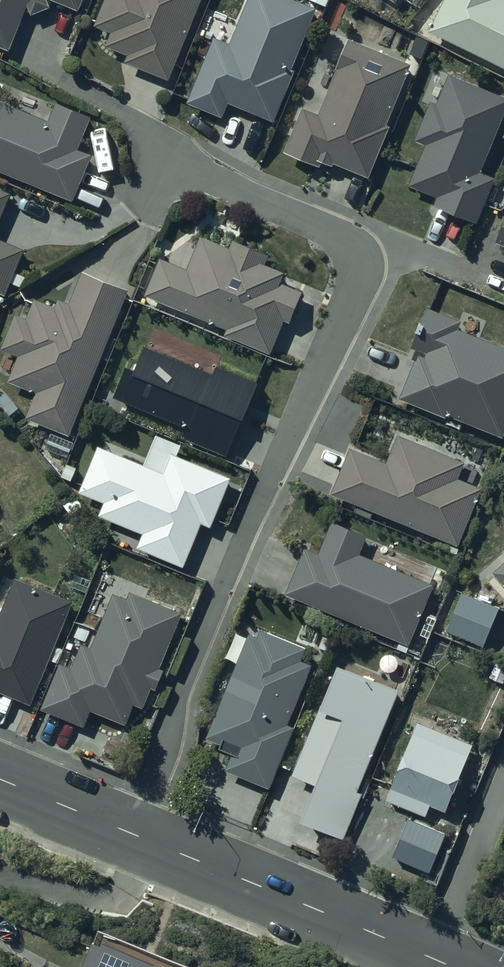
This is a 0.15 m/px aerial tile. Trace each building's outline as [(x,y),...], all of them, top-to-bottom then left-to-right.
[(6,49),(22,6),(30,14),(50,4),(46,0),(0,0),(0,46),(6,49)] [(78,0),(52,0),(75,8),(78,0)] [(203,0),(103,0),(94,24),(111,30),(105,45),(126,53),(122,62),(172,81),(203,0)] [(272,120),(315,8),(295,0),(242,0),(227,40),(211,34),(186,100),(222,114),(227,102),(272,120)] [(427,26),(503,63),(503,0),(439,0),(427,26)] [(413,61),(345,37),(318,111),(300,105),(284,150),(370,181),(413,61)] [(441,72),(415,139),(425,143),(410,180),(444,194),(441,204),(477,218),(494,175),(478,169),(503,103),(503,96),(441,72)] [(0,102),(0,168),(73,197),(91,150),(79,146),(91,116),(55,102),(48,120),(0,102)] [(0,190),(0,214),(8,193),(0,190)] [(496,240),(503,243),(503,220),(496,240)] [(228,245),(198,234),(188,268),(158,257),(143,293),(214,328),(273,352),(282,320),(290,321),(300,289),(278,280),(282,269),(261,262),(267,252),(230,237),(228,245)] [(3,293),(22,248),(0,239),(0,292),(3,293)] [(81,270),(66,300),(58,296),(52,303),(32,299),(27,314),(13,311),(1,347),(4,352),(0,368),(0,372),(7,374),(5,379),(34,391),(25,416),(68,433),(127,288),(81,270)] [(503,429),(503,348),(456,329),(458,320),(422,307),(409,342),(412,359),(398,395),(502,434),(503,429)] [(133,372),(124,368),(112,399),(184,428),(181,438),(227,457),(256,383),(215,366),(211,374),(143,347),(133,372)] [(462,459),(394,432),(384,459),(348,444),(329,491),(456,542),(478,486),(455,477),(462,459)] [(229,476),(170,452),(162,472),(97,445),(78,491),(100,502),(97,514),(142,533),(137,546),(184,565),(200,522),(210,525),(229,476)] [(365,534),(327,520),(317,547),(296,539),(274,600),(411,651),(436,582),(357,553),(365,534)] [(483,564),(503,604),(503,552),(483,564)] [(146,589),(96,570),(43,703),(80,718),(84,706),(124,722),(131,705),(141,705),(178,612),(142,598),(146,589)] [(13,577),(0,612),(0,695),(31,707),(72,600),(13,577)] [(500,606),(461,590),(445,630),(484,646),(500,606)] [(306,647),(257,628),(255,633),(249,631),(208,734),(225,740),(222,746),(236,752),(228,771),(268,787),(293,723),(288,721),(312,662),(301,658),(306,647)] [(400,691),(335,666),(291,778),(318,788),(306,817),(344,832),(400,691)] [(450,816),(477,751),(419,727),(386,806),(428,824),(434,809),(450,816)] [(447,840),(411,824),(394,861),(430,877),(447,840)] [(94,942),(84,966),(156,966),(94,942)]
